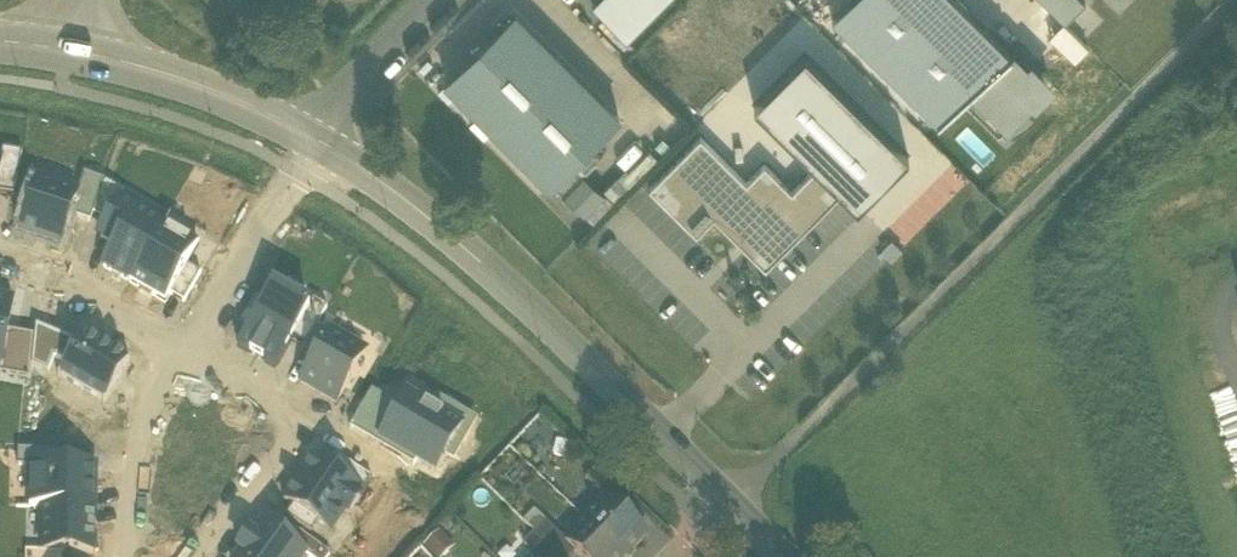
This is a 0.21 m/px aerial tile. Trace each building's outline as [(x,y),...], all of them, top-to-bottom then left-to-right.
[(592,1),(627,35),(661,0),(593,0),(592,1)] [(961,0),(850,0),(832,18),(938,124),(973,88),(1011,50),(961,0)] [(1064,23),(1085,1),(1084,0),(1042,0),(1064,23)] [(619,114),(515,11),(446,80),(549,183),(589,144),(619,114)] [(1090,51),(1063,25),(1050,39),(1076,64),(1090,51)] [(1044,83),(1011,50),(973,88),(1006,121),(1044,83)] [(815,166),(841,192),(857,208),(908,155),(805,53),(753,106),(815,166)] [(701,136),(649,187),(696,235),(714,217),(742,245),(765,268),(841,192),(815,166),(792,190),(765,163),(747,181),(701,136)] [(593,144),(575,163),(584,172),(603,153),(593,144)] [(628,168),(636,176),(656,156),(648,148),(628,168)] [(0,170),(0,193),(14,195),(23,152),(2,149),(1,157),(2,157),(0,170)] [(563,193),(584,172),(575,163),(554,184),(563,193)] [(606,194),(613,200),(636,176),(628,168),(626,166),(602,190),(606,194)] [(602,190),(584,172),(563,193),(585,215),(606,194),(602,190)] [(105,181),(84,174),(76,194),(77,194),(70,215),(91,222),(93,214),(105,181)] [(60,245),(70,215),(77,194),(76,194),(38,181),(21,232),(60,245)] [(106,221),(119,199),(123,192),(105,181),(93,214),(106,221)] [(606,194),(585,215),(592,221),(613,200),(606,194)] [(129,281),(163,224),(119,199),(106,221),(101,238),(116,247),(104,267),(129,281)] [(171,295),(187,265),(199,245),(163,224),(129,281),(166,303),(171,295)] [(187,265),(171,295),(184,302),(201,273),(187,265)] [(246,331),(238,345),(253,354),(256,349),(264,354),(261,358),(276,367),(293,338),(310,308),(308,308),(279,290),(279,291),(272,287),(268,294),(264,301),(255,296),(238,326),(246,331)] [(1,365),(9,331),(13,301),(0,299),(0,365),(1,365)] [(327,308),(313,299),(308,308),(310,308),(293,338),(305,345),(318,324),(327,308)] [(302,350),(315,358),(330,331),(318,324),(305,345),(302,350)] [(55,358),(66,362),(77,342),(36,325),(35,336),(32,366),(48,372),(55,358)] [(32,366),(35,336),(9,331),(1,365),(0,369),(0,373),(30,378),(32,366)] [(366,352),(330,331),(315,358),(301,382),(336,402),(366,352)] [(83,333),(77,342),(66,362),(58,376),(60,377),(60,376),(103,402),(103,403),(105,403),(130,360),(128,359),(128,360),(84,334),(85,334),(83,333)] [(379,440),(398,406),(372,390),(352,425),(379,440)] [(443,414),(405,393),(398,406),(379,440),(436,473),(449,451),(453,453),(472,422),(447,407),(443,414)] [(17,466),(30,466),(61,467),(61,450),(17,449),(17,466)] [(336,454),(326,468),(362,493),(372,478),(336,454)] [(362,493),(326,468),(315,460),(298,485),(295,483),(284,499),(294,506),(318,522),(331,532),(344,512),(348,515),(363,493),(362,493)] [(29,507),(43,507),(94,509),(95,509),(96,467),(61,467),(30,466),(29,507)] [(608,499),(618,510),(628,499),(597,469),(586,480),(607,500),(608,499)] [(587,521),(624,556),(626,556),(646,537),(640,531),(618,510),(608,499),(607,500),(587,521)] [(650,520),(628,499),(618,510),(640,531),(650,520)] [(318,522),(294,506),(287,516),(311,532),(318,522)] [(43,507),(42,551),(62,552),(93,552),(94,509),(43,507)] [(522,522),(535,534),(546,522),(533,510),(522,522)] [(587,521),(567,542),(566,543),(576,554),(580,556),(624,556),(587,521)] [(535,534),(559,556),(573,556),(576,554),(566,543),(567,542),(546,522),(535,534)] [(307,554),(287,540),(263,523),(253,536),(250,534),(238,549),(242,552),(238,556),(305,556),(307,554)] [(287,540),(307,554),(311,556),(328,556),(331,553),(295,528),(287,540)] [(440,531),(424,547),(434,556),(447,556),(456,547),(440,531)] [(535,534),(524,545),(532,553),(536,556),(559,556),(535,534)]
